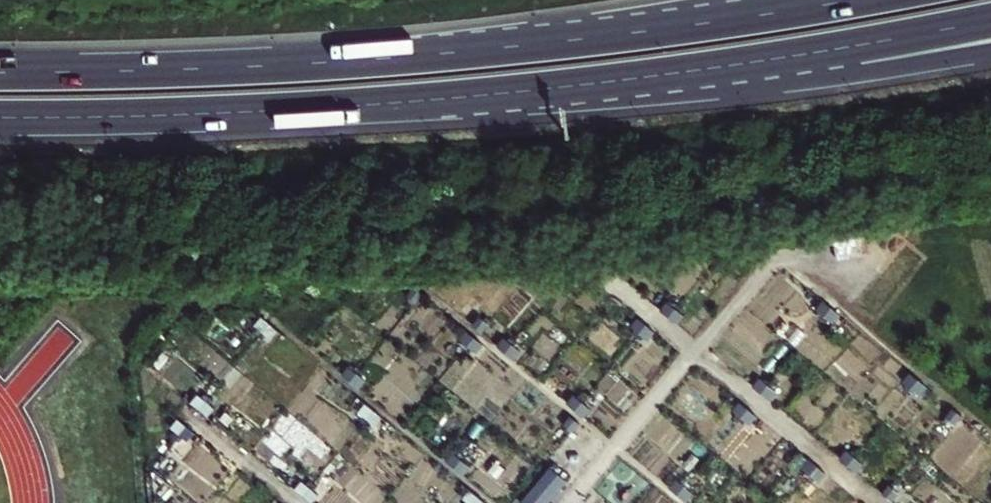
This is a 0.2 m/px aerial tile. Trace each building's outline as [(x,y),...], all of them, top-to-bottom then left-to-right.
[(521,502),(523,502),(551,502),(569,481),(551,466),(521,502)]
